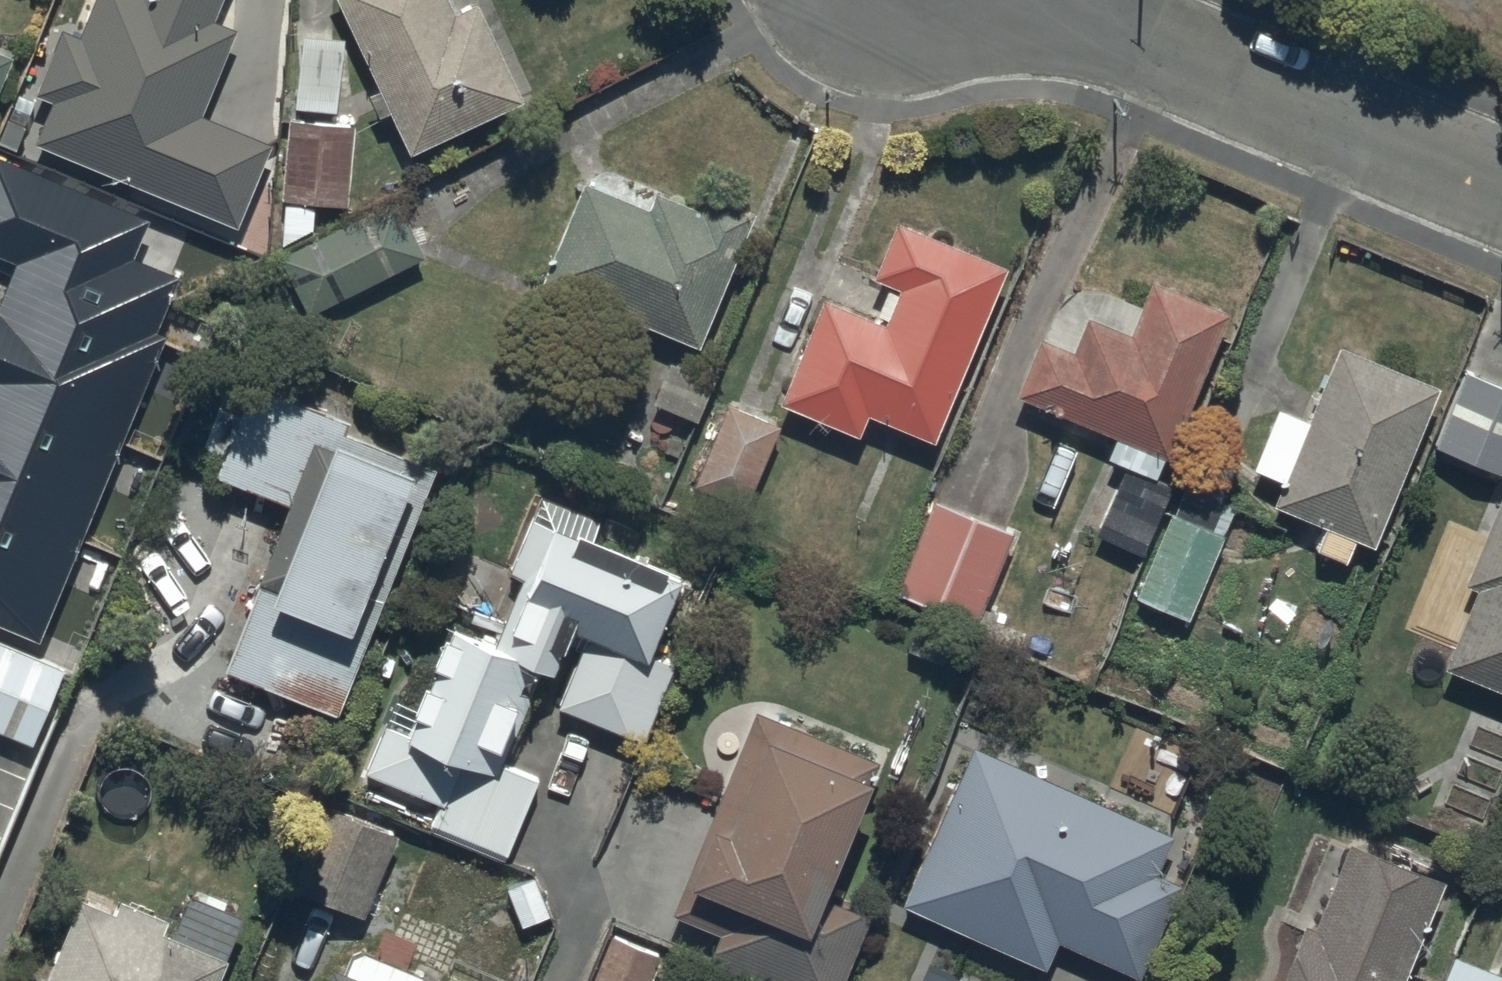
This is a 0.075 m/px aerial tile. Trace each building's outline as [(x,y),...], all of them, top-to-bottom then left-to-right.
[(239,231),(274,146),(204,118),(238,33),(216,24),(225,0),(98,0),(81,40),(64,33),(37,98),(54,105),(36,149),(239,231)] [(526,106),(479,7),(457,17),(449,0),(337,0),(412,159),(526,106)] [(298,112),(338,116),(345,43),(305,39),(298,112)] [(14,61),(0,55),(0,95),(14,61)] [(284,204),(350,209),(356,128),(290,123),(284,204)] [(42,646),(168,340),(159,336),(182,281),(135,262),(151,222),(0,160),(0,260),(18,267),(0,311),(0,629),(42,646)] [(543,287),(701,352),(758,218),(710,198),(703,215),(658,196),(651,214),(586,187),(543,287)] [(282,261),(310,319),(427,261),(399,203),(282,261)] [(870,420),(936,448),(1009,273),(899,227),(875,283),(901,294),(886,329),(826,304),(782,410),(861,442),(870,420)] [(1166,464),(1169,465),(1232,318),(1155,286),(1132,339),(1090,322),(1075,357),(1043,344),(1018,402),(1118,443),(1109,463),(1157,483),(1166,464)] [(1357,546),(1375,553),(1441,393),(1341,352),(1275,512),(1327,533),(1318,555),(1349,568),(1357,546)] [(655,407),(698,425),(715,388),(671,369),(655,407)] [(1501,479),(1501,392),(1466,378),(1436,451),(1501,479)] [(226,676),(339,721),(438,474),(347,438),(352,426),(258,389),(220,482),(292,511),(226,676)] [(730,409),(695,490),(746,512),(782,430),(730,409)] [(1099,539),(1145,559),(1173,494),(1127,474),(1099,539)] [(432,834),(508,864),(540,786),(504,771),(542,679),(556,684),(570,650),(583,655),(559,712),(645,747),(676,671),(654,661),(685,585),(594,548),(603,526),(544,502),(513,578),(525,583),(496,653),(455,636),(412,740),(388,731),(368,778),(442,809),(432,834)] [(976,629),(1014,538),(935,506),(898,597),(976,629)] [(1501,698),(1501,506),(1466,592),(1478,596),(1445,675),(1501,698)] [(1137,603),(1190,625),(1226,542),(1173,519),(1137,603)] [(35,750),(66,674),(0,647),(0,736),(35,750)] [(758,717),(674,920),(722,940),(711,966),(747,980),(849,980),(873,923),(830,905),(876,792),(872,790),(881,767),(758,717)] [(1048,975),(1060,948),(1135,980),(1143,980),(1183,891),(1159,880),(1177,842),(976,752),(904,911),(1048,975)] [(295,895),(366,922),(398,841),(326,813),(295,895)] [(1446,889),(1351,850),(1316,935),(1307,931),(1287,980),(1409,980),(1446,889)] [(231,966),(166,939),(172,924),(123,904),(117,919),(84,905),(53,980),(225,980),(231,966)] [(664,961),(614,941),(597,980),(655,980),(664,961)]
